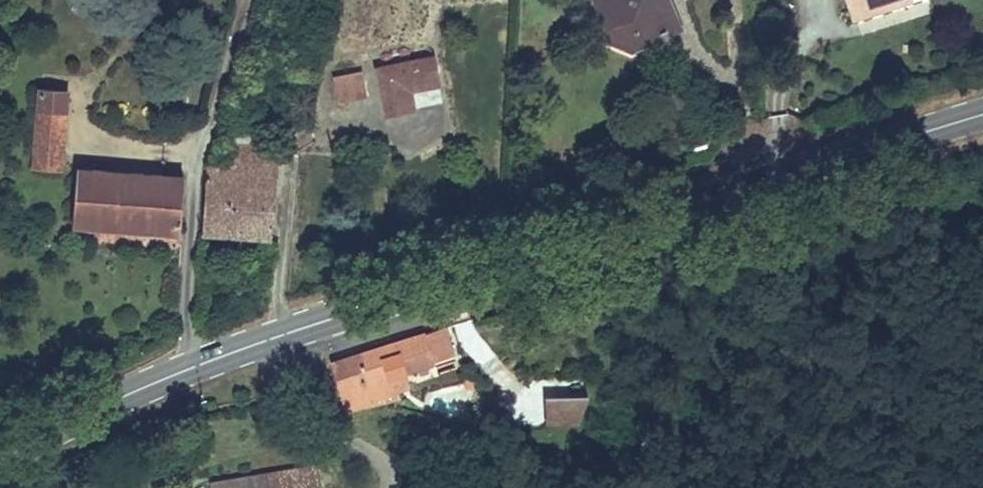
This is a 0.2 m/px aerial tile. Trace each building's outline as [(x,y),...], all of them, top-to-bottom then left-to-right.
[(676,8),(673,0),(597,0),(616,46),(618,49),(622,52),(629,54),(636,57),(672,42),(659,13),(676,8)] [(848,9),(873,0),(844,0),(848,9)] [(848,9),(853,24),(914,2),(913,0),(873,0),(848,9)] [(676,8),(659,13),(672,42),(688,36),(676,8)] [(432,55),(372,67),(382,117),(414,111),(411,93),(439,87),(432,55)] [(360,72),(331,77),(335,103),(364,98),(360,72)] [(34,87),(27,171),(60,174),(68,90),(34,87)] [(228,168),(203,166),(199,238),(270,242),(276,143),(263,142),(264,120),(231,118),(228,168)] [(183,178),(72,168),(67,230),(177,239),(183,178)] [(465,333),(347,362),(359,411),(413,395),(411,388),(406,370),(424,365),(472,352),(465,333)] [(424,365),(406,370),(411,388),(428,383),(424,365)] [(584,428),(595,402),(557,400),(554,426),(584,428)] [(317,470),(210,487),(320,487),(317,470)]
